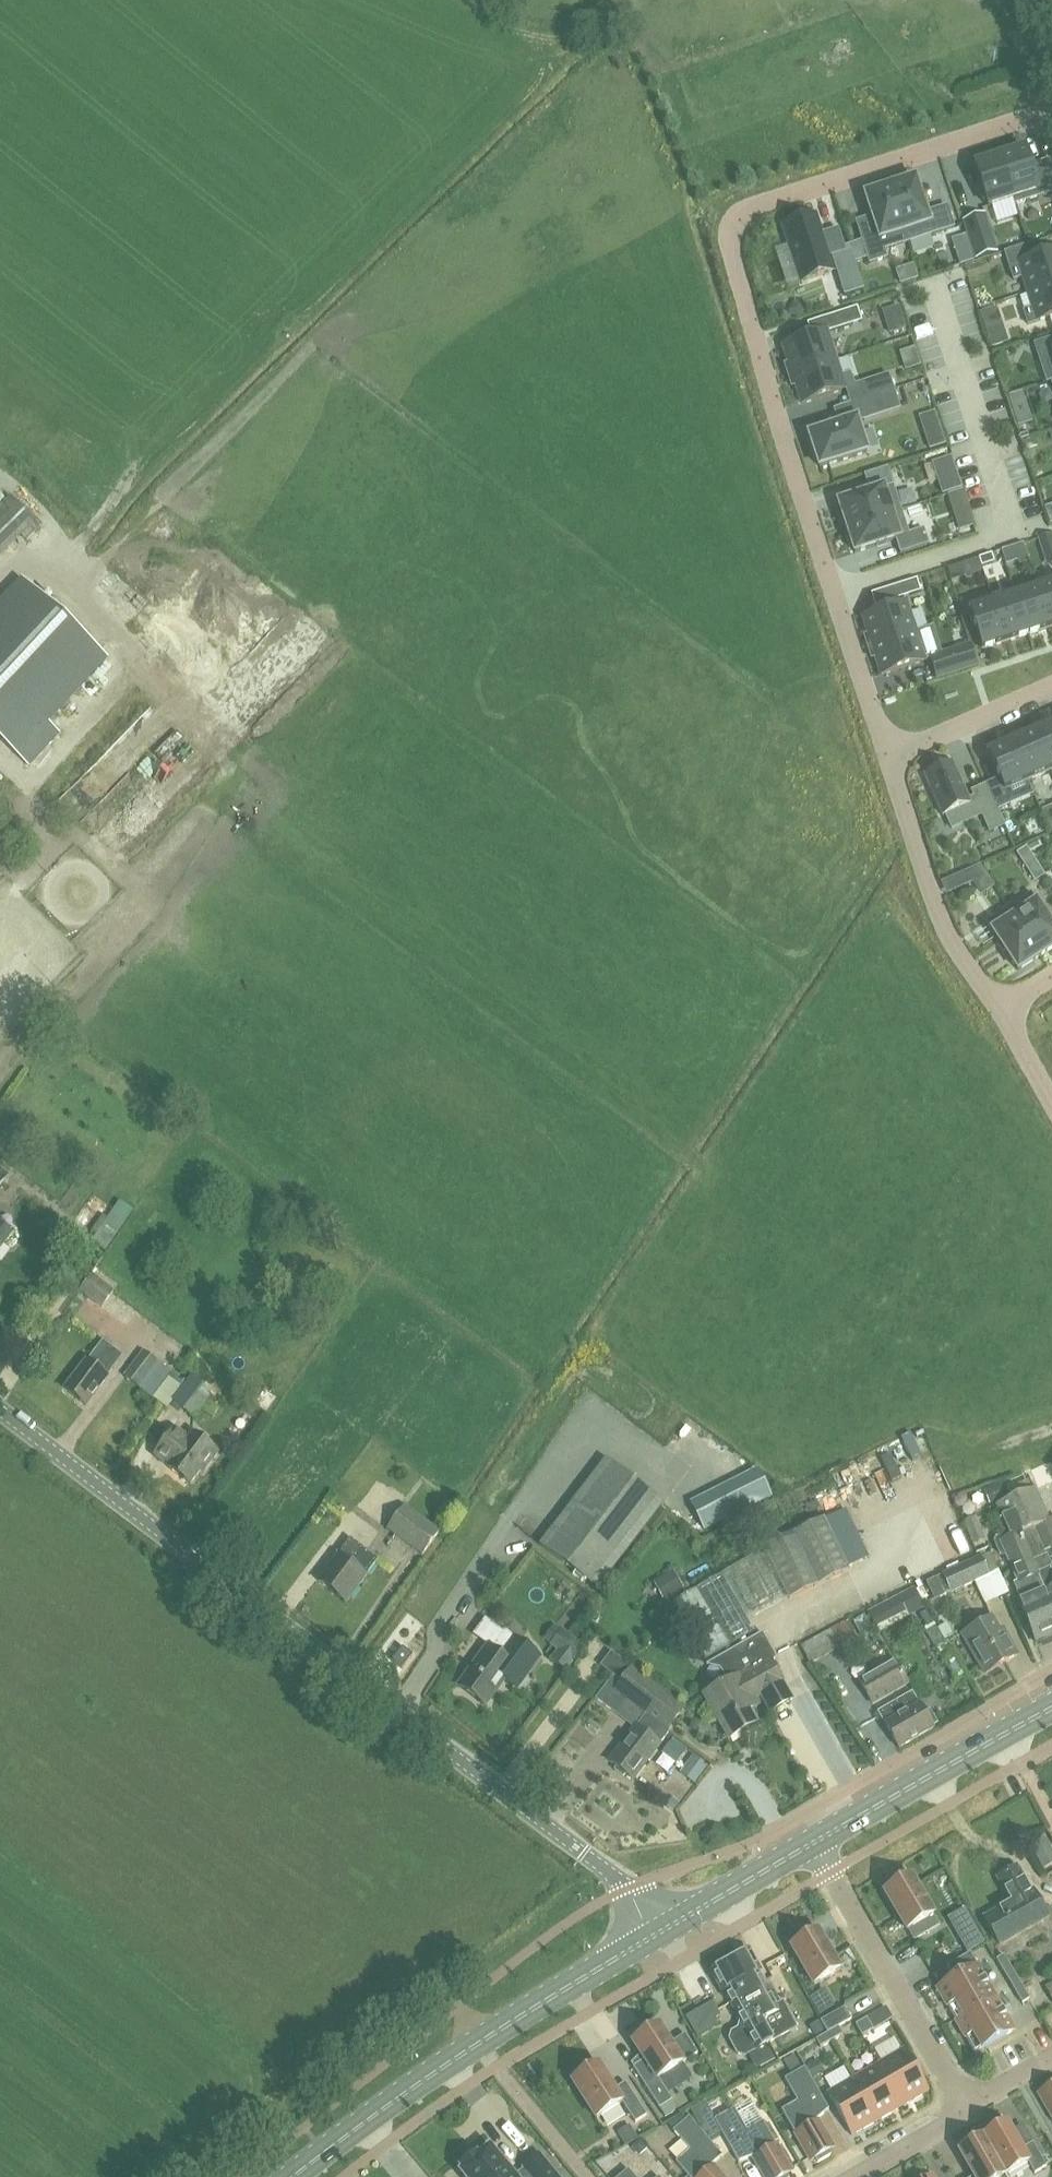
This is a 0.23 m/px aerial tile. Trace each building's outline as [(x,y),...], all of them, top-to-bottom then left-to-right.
[(999,157),(1015,204),(1040,196),(1024,149),(999,157)] [(1014,205),(1015,204),(999,157),(974,165),(988,208),(1012,200),(1014,205)] [(890,188),(908,242),(954,227),(947,207),(926,213),(925,211),(926,211),(915,180),(890,188)] [(883,251),(908,242),(890,188),(865,196),(872,217),(875,228),(883,251)] [(984,215),(963,221),(976,259),(996,252),(984,215)] [(815,217),(783,227),(801,282),(833,272),(828,257),(845,252),(837,229),(821,234),(815,217)] [(1028,293),(1051,285),(1051,253),(1036,258),(1032,244),(1005,253),(1013,280),(1023,277),(1028,293)] [(1028,293),(1033,309),(1023,311),(1028,324),(1051,316),(1051,285),(1028,293)] [(828,317),(833,331),(862,321),(857,307),(828,317)] [(981,314),(987,330),(1001,325),(996,309),(981,314)] [(904,328),(902,319),(887,324),(890,333),(904,328)] [(835,361),(826,333),(783,347),(792,375),(835,361)] [(1034,344),(1039,359),(1051,355),(1051,339),(1034,344)] [(835,361),(792,375),(802,404),(854,387),(850,374),(841,377),(835,361)] [(866,400),(895,390),(890,375),(861,384),(866,400)] [(859,402),(864,418),(900,406),(895,390),(866,400),(859,402)] [(856,420),(809,436),(820,468),(867,452),(856,420)] [(950,459),(934,464),(943,493),(960,488),(950,459)] [(870,493),(870,492),(859,496),(839,503),(847,528),(901,510),(893,485),(870,493)] [(901,510),(847,528),(855,553),(876,546),(895,540),(900,554),(929,545),(924,529),(909,534),(901,510)] [(1051,548),(1051,535),(1037,540),(1042,552),(1051,548)] [(991,554),(979,558),(981,567),(994,563),(991,554)] [(979,558),(964,563),(968,575),(983,570),(979,558)] [(0,566),(0,721),(10,732),(88,655),(0,566)] [(892,587),(896,600),(921,592),(917,579),(892,587)] [(1051,627),(1051,582),(1037,587),(1051,627)] [(1051,627),(1037,587),(1015,594),(1028,635),(1051,627)] [(1015,594),(993,601),(1006,642),(1028,635),(1015,594)] [(983,650),(1006,642),(993,601),(969,609),(983,650)] [(862,618),(872,647),(915,632),(906,604),(862,618)] [(915,632),(872,647),(881,675),(924,661),(915,632)] [(970,645),(930,658),(937,678),(976,666),(970,645)] [(1032,732),(1049,771),(1051,770),(1051,723),(1032,732)] [(1049,771),(1032,732),(1010,741),(1028,780),(1049,771)] [(111,741),(95,759),(102,766),(119,748),(111,741)] [(1011,803),(1005,790),(1028,780),(1010,741),(988,751),(1000,779),(986,785),(997,810),(1011,803)] [(943,816),(970,804),(952,762),(924,775),(943,816)] [(986,785),(972,792),(990,832),(1004,826),(997,810),(986,785)] [(1026,867),(1036,861),(1027,846),(1017,853),(1026,867)] [(988,876),(981,865),(961,874),(966,886),(972,883),(988,876)] [(1051,948),(1051,927),(1031,894),(1009,908),(1040,956),(1051,948)] [(1009,908),(986,922),(1017,971),(1040,956),(1009,908)] [(113,1194),(89,1235),(103,1244),(127,1203),(113,1194)] [(10,1232),(0,1224),(0,1246),(10,1232)] [(79,1291),(101,1308),(114,1291),(92,1274),(79,1291)] [(108,1376),(123,1356),(102,1340),(65,1389),(86,1406),(108,1377),(108,1376)] [(154,1399),(173,1373),(143,1351),(124,1376),(154,1399)] [(168,1466),(166,1468),(191,1486),(201,1472),(204,1474),(219,1453),(193,1434),(189,1438),(175,1428),(154,1456),(168,1466)] [(602,1458),(537,1542),(596,1587),(661,1503),(602,1458)] [(977,1480),(981,1493),(1003,1487),(1000,1474),(977,1480)] [(1050,1521),(1037,1490),(999,1505),(1010,1533),(997,1538),(996,1542),(1001,1554),(1005,1555),(1008,1554),(1015,1571),(1019,1569),(1024,1580),(1014,1584),(1022,1601),(1019,1602),(1036,1643),(1051,1636),(1051,1613),(1036,1574),(1051,1568),(1034,1529),(1050,1521)] [(441,1532),(405,1505),(386,1530),(422,1557),(441,1532)] [(972,1516),(963,1520),(972,1543),(982,1539),(985,1538),(976,1515),(972,1516)] [(765,1547),(767,1552),(789,1599),(848,1571),(824,1519),(765,1547)] [(1050,1522),(1050,1521),(1034,1529),(1051,1568),(1036,1574),(1051,1613),(1051,1521),(1050,1522)] [(336,1556),(317,1582),(347,1604),(366,1577),(379,1560),(350,1538),(337,1556),(336,1556)] [(722,1574),(748,1620),(789,1599),(767,1552),(722,1574)] [(934,1601),(988,1576),(980,1559),(926,1583),(934,1601)] [(652,1583),(664,1602),(684,1590),(673,1571),(652,1583)] [(754,1632),(748,1620),(722,1574),(672,1603),(705,1660),(754,1632)] [(898,1596),(868,1612),(875,1626),(905,1610),(898,1596)] [(983,1673),(1017,1655),(1008,1638),(1003,1641),(992,1619),(962,1636),(983,1673)] [(845,1623),(800,1647),(809,1664),(854,1640),(845,1623)] [(585,1646),(562,1629),(550,1645),(557,1650),(550,1659),(566,1671),(585,1646)] [(488,1648),(460,1687),(484,1705),(504,1678),(517,1688),(530,1671),(540,1657),(525,1646),(504,1631),(490,1649),(488,1648)] [(727,1653),(753,1699),(761,1694),(766,1703),(771,1712),(792,1700),(787,1691),(782,1682),(783,1682),(771,1661),(777,1658),(763,1633),(757,1636),(727,1653)] [(391,1662),(402,1669),(412,1655),(402,1648),(391,1662)] [(610,1762),(616,1767),(613,1770),(624,1778),(626,1774),(634,1780),(660,1745),(670,1732),(668,1730),(685,1708),(664,1693),(667,1688),(666,1682),(659,1678),(654,1685),(632,1669),(631,1667),(611,1652),(600,1666),(613,1676),(595,1699),(615,1714),(625,1699),(645,1715),(610,1762)] [(727,1682),(722,1685),(703,1695),(729,1740),(756,1725),(744,1704),(753,1699),(727,1653),(707,1665),(720,1669),(727,1682)] [(872,1704),(906,1684),(893,1661),(858,1681),(872,1704)] [(572,1749),(606,1708),(589,1694),(555,1734),(572,1749)] [(911,1694),(878,1713),(899,1750),(933,1730),(911,1694)] [(788,1744),(804,1740),(802,1729),(785,1733),(788,1744)] [(673,1740),(662,1754),(676,1764),(687,1751),(673,1740)] [(692,1753),(680,1771),(696,1783),(708,1764),(692,1753)] [(648,1772),(641,1780),(657,1792),(664,1784),(648,1772)] [(1051,1865),(1051,1855),(1045,1841),(1032,1848),(1043,1870),(1051,1865)] [(1000,1945),(1048,1918),(1033,1892),(1031,1893),(1017,1869),(998,1880),(1012,1905),(1001,1911),(1001,1910),(985,1918),(1000,1945)] [(890,1888),(884,1892),(907,1931),(934,1915),(911,1876),(905,1879),(905,1878),(889,1888),(890,1888)] [(977,1928),(961,1938),(969,1952),(985,1943),(977,1928)] [(817,1931),(812,1934),(812,1933),(796,1942),(796,1943),(791,1946),(814,1986),(840,1970),(817,1931)] [(844,1942),(831,1949),(839,1964),(852,1958),(844,1942)] [(749,1951),(711,1973),(722,1993),(724,1992),(739,1984),(757,2017),(766,2033),(767,2032),(772,2041),(798,2027),(784,2003),(777,2007),(759,1973),(761,1972),(749,1951)] [(956,2021),(996,1998),(970,1953),(946,1967),(953,1979),(937,1988),(956,2021)] [(996,1960),(1002,1971),(1010,1966),(1003,1955),(996,1960)] [(1002,1971),(1009,1982),(1017,1977),(1010,1966),(1002,1971)] [(1009,1982),(1015,1993),(1023,1988),(1017,1977),(1009,1982)] [(771,2042),(757,2017),(739,1984),(724,1992),(743,2027),(731,2033),(729,2040),(737,2054),(744,2057),(748,2054),(767,2044),(771,2042)] [(1030,1999),(1023,1988),(1015,1993),(1022,2004),(1030,1999)] [(956,2021),(974,2054),(1015,2031),(996,1998),(956,2021)] [(827,2033),(838,2027),(851,2020),(845,2008),(820,2021),(827,2033)] [(867,2018),(855,2025),(862,2036),(873,2030),(867,2018)] [(658,2079),(683,2063),(697,2054),(684,2034),(670,2043),(658,2025),(653,2028),(652,2028),(637,2038),(638,2038),(632,2042),(644,2060),(633,2067),(660,2109),(672,2101),(658,2079)] [(827,2033),(832,2041),(843,2035),(838,2027),(827,2033)] [(832,2041),(827,2033),(816,2040),(820,2048),(832,2041)] [(748,2054),(756,2068),(775,2058),(767,2044),(748,2054)] [(879,2064),(902,2106),(914,2099),(914,2100),(924,2095),(923,2094),(928,2091),(904,2050),(879,2064)] [(840,2061),(819,2071),(825,2083),(846,2073),(840,2061)] [(577,2077),(572,2081),(597,2119),(622,2103),(635,2123),(647,2115),(625,2082),(614,2090),(598,2064),(592,2067),(577,2077)] [(891,2113),(902,2106),(879,2064),(853,2079),(877,2121),(883,2117),(884,2118),(891,2113)] [(799,2100),(781,2110),(811,2161),(815,2158),(818,2163),(831,2155),(829,2150),(833,2148),(817,2120),(827,2111),(829,2110),(804,2068),(786,2078),(799,2100)] [(873,2123),(877,2121),(853,2079),(827,2094),(851,2136),(863,2129),(864,2129),(873,2124),(873,2123)] [(1051,2117),(1051,2085),(1043,2090),(1043,2091),(1039,2094),(1051,2117)] [(738,2115),(734,2108),(714,2120),(738,2162),(740,2161),(753,2157),(764,2176),(789,2176),(787,2175),(792,2172),(762,2121),(747,2131),(738,2115)] [(673,2131),(689,2150),(676,2162),(688,2176),(723,2176),(712,2165),(722,2156),(689,2117),(673,2131)] [(986,2134),(983,2136),(1006,2176),(1028,2163),(1034,2174),(1046,2167),(1033,2143),(1021,2149),(1006,2123),(1002,2125),(1002,2124),(986,2134)] [(983,2136),(979,2139),(977,2134),(961,2144),(963,2148),(959,2150),(975,2176),(973,2176),(1007,2176),(1006,2176),(983,2136)] [(458,2172),(462,2176),(560,2176),(539,2152),(521,2167),(523,2168),(515,2174),(491,2145),(479,2155),(476,2152),(459,2166),(462,2169),(458,2172)]
